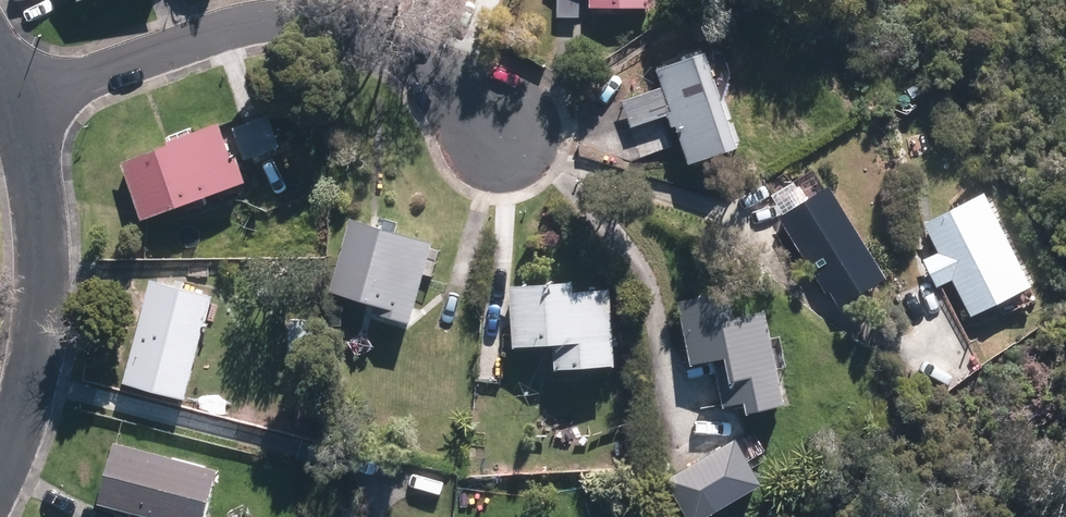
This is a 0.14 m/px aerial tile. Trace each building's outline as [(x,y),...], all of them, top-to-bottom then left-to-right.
[(561,12),(585,12),(585,0),(561,0),(561,12)] [(723,44),(664,67),(671,86),(633,101),(641,123),(680,109),(700,163),(759,141),(723,44)] [(273,115),(237,129),(267,205),(311,188),(295,147),(287,150),(273,115)] [(230,123),(128,163),(150,219),(252,179),(230,123)] [(824,166),(783,192),(794,210),(784,216),(830,287),(836,284),(848,303),(900,270),(845,183),(838,188),(824,166)] [(440,242),(361,221),(344,286),(386,297),(383,308),(421,317),(440,242)] [(580,283),(522,287),(526,343),(564,340),(566,366),(621,362),(616,292),(581,295),(580,283)] [(218,300),(160,285),(134,384),(192,399),(218,300)] [(742,287),(681,303),(697,361),(717,356),(729,401),(760,393),(764,409),(797,400),(774,314),(750,320),(742,287)] [(671,479),(693,516),(707,516),(764,485),(738,441),(671,479)] [(118,445),(104,497),(182,516),(215,516),(226,473),(118,445)]
